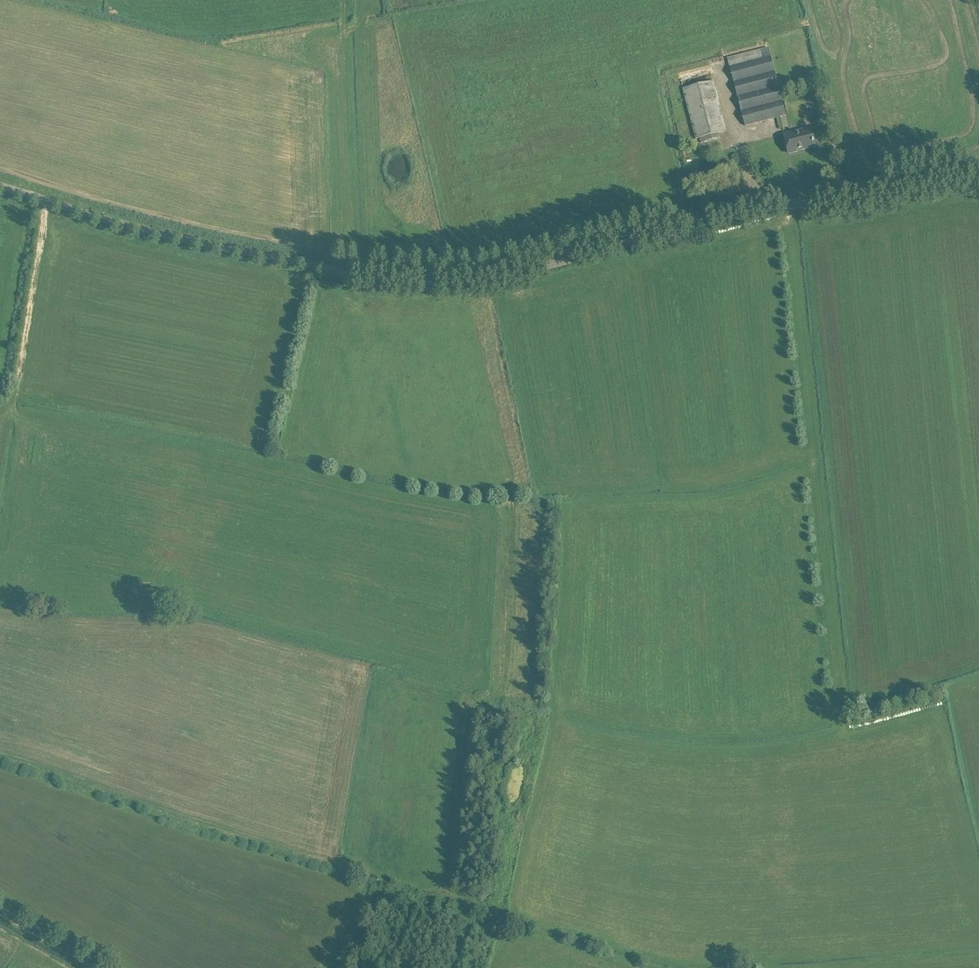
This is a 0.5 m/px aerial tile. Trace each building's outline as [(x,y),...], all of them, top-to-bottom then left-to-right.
[(768,47),(728,58),(730,67),(745,126),(780,116),(786,115),(780,91),(770,56),(768,47)] [(699,138),(701,143),(721,138),(719,132),(726,131),(713,80),(683,88),(696,138),(699,138)] [(815,146),(811,128),(810,128),(810,129),(785,136),(785,135),(784,135),(789,153),(815,146)]
